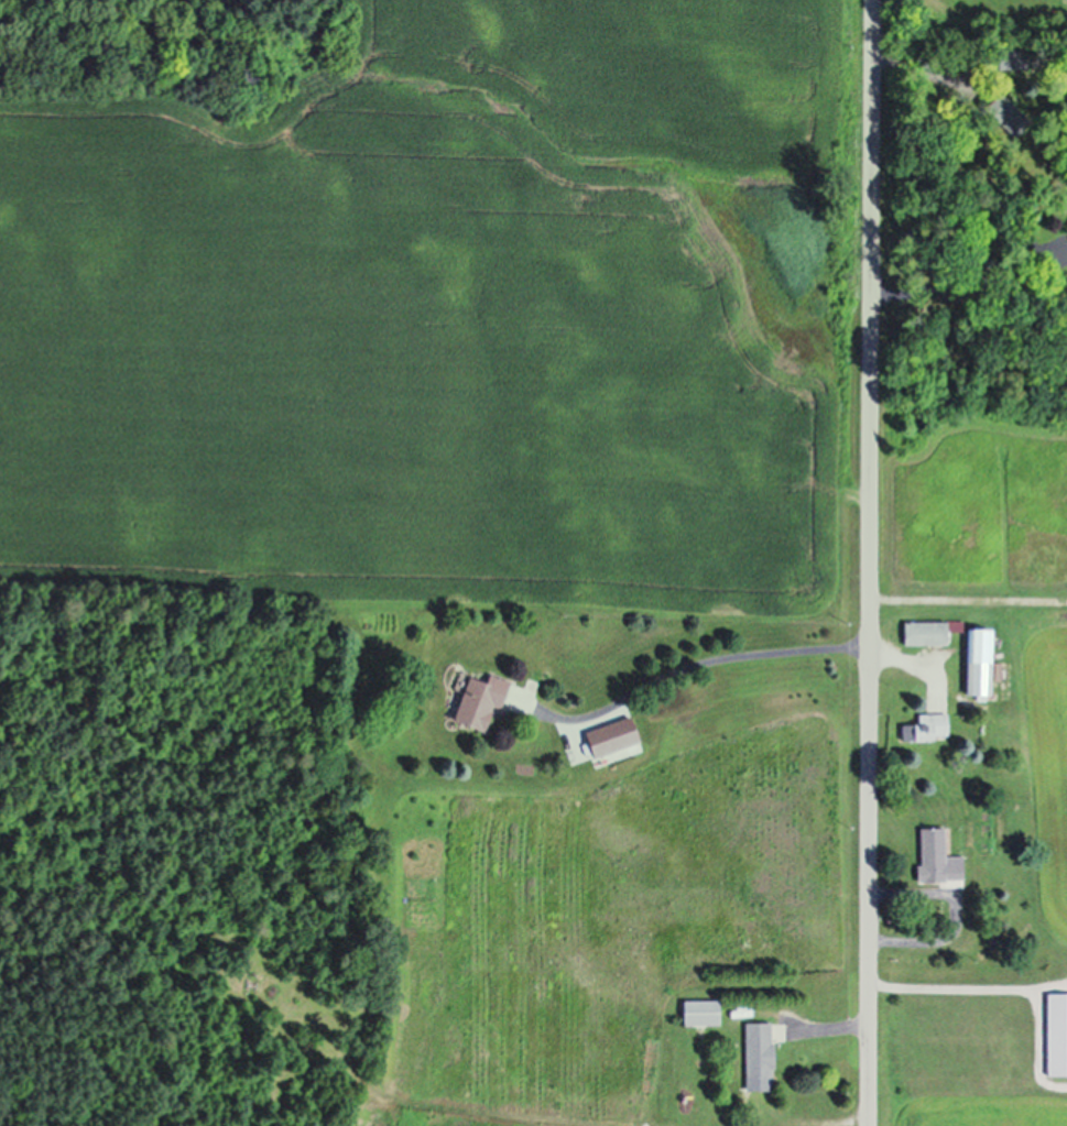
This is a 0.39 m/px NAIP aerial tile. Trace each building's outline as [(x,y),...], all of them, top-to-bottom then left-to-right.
[(1031,72),(1032,50),(1003,49),(1002,71),(1031,72)] [(952,646),(952,623),(908,622),(908,645),(952,646)] [(995,629),(971,629),(969,699),(993,700),(995,629)] [(515,682),(494,674),(491,683),(473,676),(458,720),(490,731),(498,707),(506,709),(515,682)] [(905,740),(951,739),(951,714),(920,715),(920,725),(905,725),(905,740)] [(644,744),(637,717),(608,725),(605,715),(559,727),(567,759),(582,755),(583,758),(595,755),(595,756),(644,744)] [(922,829),(923,882),(968,881),(967,856),(949,856),(949,828),(922,829)] [(1049,994),(1051,1076),(1066,1075),(1066,994),(1049,994)] [(724,1025),(724,1001),(686,1002),(687,1026),(724,1025)] [(748,1024),(749,1092),(777,1092),(776,1023),(748,1024)]
